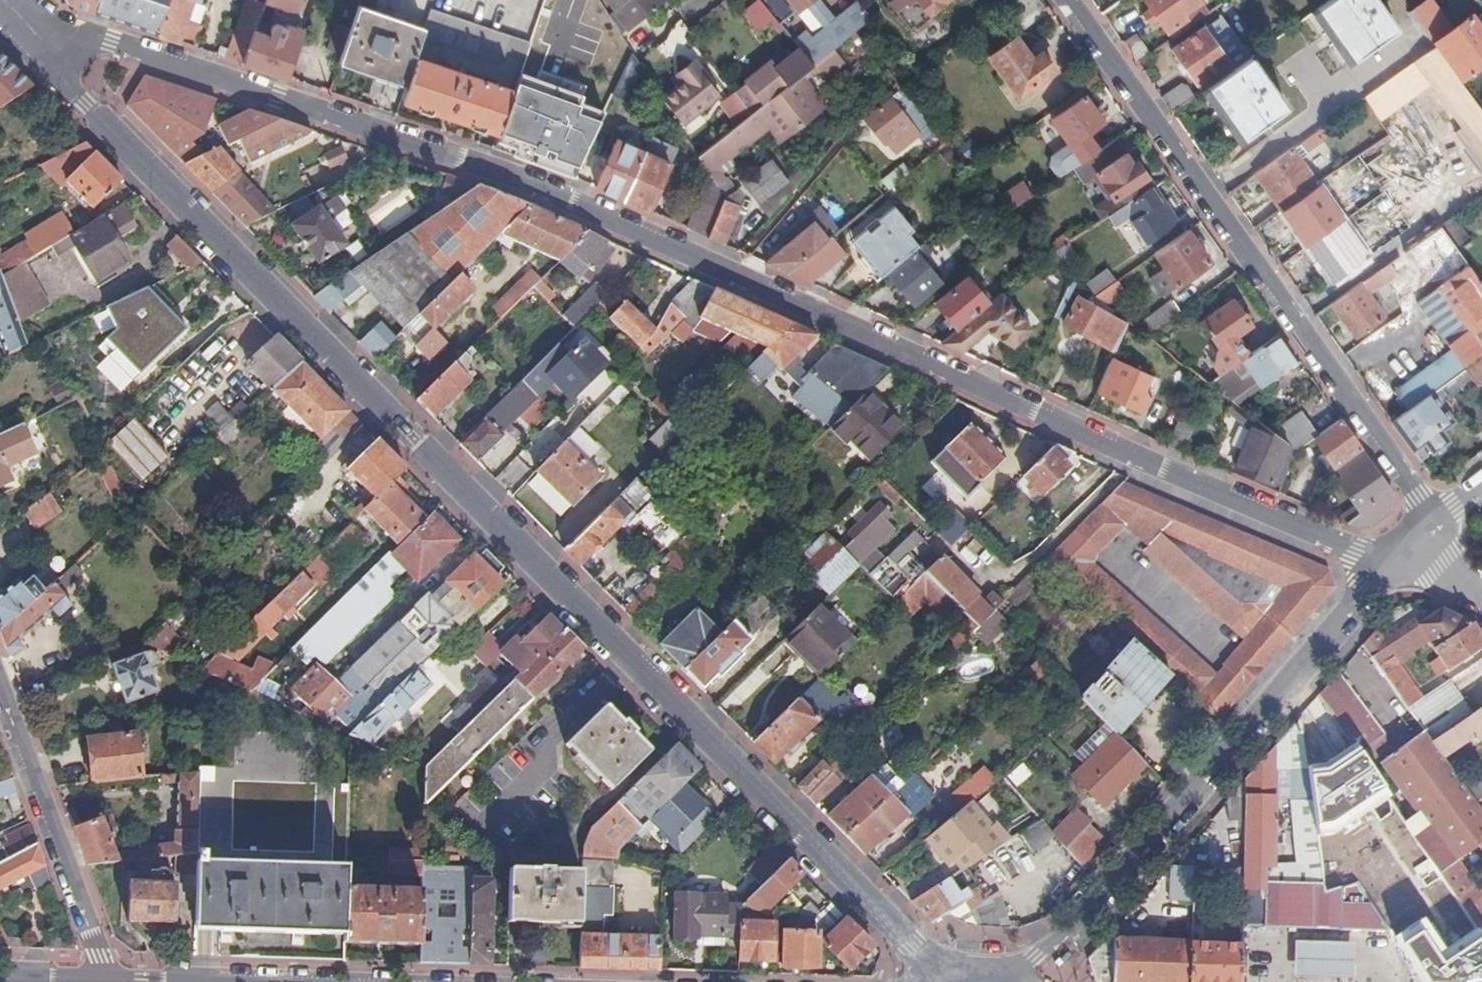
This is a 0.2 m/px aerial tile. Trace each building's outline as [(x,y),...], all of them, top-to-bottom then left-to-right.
[(71,5),(94,13),(99,0),(67,0),(71,5)] [(94,13),(130,25),(159,35),(171,0),(99,0),(94,13)] [(159,35),(195,47),(199,35),(186,30),(195,0),(171,0),(159,35)] [(245,64),(265,5),(252,0),(248,0),(231,51),(221,48),(219,56),(245,64)] [(288,79),(304,30),(285,24),(283,26),(277,24),(272,27),(271,32),(272,37),(264,34),(267,26),(269,26),(276,8),(290,12),(289,17),(293,19),(294,14),(297,14),(302,0),(267,0),(265,5),(245,64),(265,71),(288,79)] [(665,0),(620,0),(612,6),(617,12),(616,13),(629,29),(665,0)] [(764,19),(770,13),(760,0),(753,6),(764,19)] [(799,11),(812,0),(791,0),(799,11)] [(891,4),(914,33),(935,17),(932,12),(947,0),(895,0),(891,4)] [(1174,38),(1209,13),(1200,0),(1146,0),(1152,9),(1145,14),(1152,25),(1159,20),(1168,33),(1170,32),(1174,38)] [(1377,0),(1331,0),(1317,9),(1353,61),(1398,30),(1377,0)] [(1434,44),(1452,31),(1430,0),(1426,0),(1411,12),(1434,44)] [(865,24),(872,18),(858,2),(800,51),(813,67),(814,66),(833,50),(855,32),(865,24)] [(387,78),(406,21),(361,6),(352,31),(343,58),(341,63),(387,78)] [(508,48),(512,36),(433,9),(422,35),(502,61),(508,48)] [(776,35),(783,29),(770,13),(764,19),(776,35)] [(1462,83),(1470,77),(1471,73),(1481,65),(1481,27),(1473,15),(1452,31),(1434,44),(1436,47),(1462,83)] [(1198,84),(1204,90),(1207,88),(1251,57),(1222,16),(1206,28),(1205,26),(1172,49),(1197,84),(1198,84)] [(416,57),(422,35),(424,28),(406,21),(387,78),(406,85),(416,57)] [(898,63),(865,24),(855,32),(863,42),(872,52),(888,72),(898,63)] [(343,58),(352,31),(338,26),(329,53),(343,58)] [(527,55),(531,42),(512,36),(508,48),(527,55)] [(1033,61),(1017,39),(992,58),(1021,97),(1055,72),(1043,54),(1033,61)] [(863,42),(857,47),(865,58),(872,52),(863,42)] [(1481,112),(1481,110),(1462,83),(1436,47),(1365,97),(1380,120),(1432,83),(1464,127),(1481,112)] [(842,61),(833,50),(814,66),(822,77),(842,61)] [(813,67),(800,51),(777,68),(771,62),(746,81),(747,84),(736,93),(737,94),(752,116),(801,76),(813,67)] [(646,73),(639,63),(634,54),(615,94),(631,102),(646,73)] [(31,88),(0,57),(0,109),(31,88)] [(500,134),(515,90),(416,57),(406,85),(401,100),(500,134)] [(1251,57),(1207,88),(1243,139),(1286,108),(1251,57)] [(686,84),(664,102),(684,125),(721,95),(699,68),(683,80),(686,84)] [(709,238),(725,245),(742,200),(735,194),(732,196),(729,189),(731,188),(726,180),(723,182),(716,170),(769,129),(779,143),(824,107),(801,76),(752,116),(739,127),(699,158),(716,185),(724,201),(709,238)] [(198,94),(145,77),(126,106),(177,158),(227,208),(245,227),(277,212),(219,149),(204,156),(193,145),(205,136),(217,101),(198,94)] [(904,89),(908,85),(904,79),(898,83),(900,85),(904,89)] [(1162,97),(1173,112),(1196,96),(1188,84),(1182,83),(1162,97)] [(899,93),(904,89),(900,85),(894,90),(897,94),(899,93)] [(903,97),(899,93),(897,94),(865,119),(885,145),(888,143),(896,153),(918,136),(923,141),(938,129),(917,105),(903,115),(894,104),(903,97)] [(739,127),(752,116),(737,94),(723,104),(739,127)] [(1078,167),(1104,149),(1093,132),(1104,123),(1086,98),(1054,122),(1080,159),(1073,164),(1076,168),(1078,167)] [(266,117),(250,112),(218,126),(229,147),(240,142),(251,163),(309,137),(312,132),(266,117)] [(1481,168),(1481,115),(1465,128),(1457,133),(1481,168)] [(1329,134),(1324,126),(1302,142),(1308,151),(1324,141),(1323,138),(1329,134)] [(86,144),(74,131),(61,143),(69,152),(86,144)] [(1134,166),(1117,140),(1104,149),(1078,167),(1087,181),(1088,191),(1106,220),(1110,217),(1153,189),(1155,187),(1139,163),(1134,166)] [(625,201),(646,155),(618,142),(597,189),(625,201)] [(86,144),(69,152),(50,161),(68,179),(67,182),(94,209),(124,181),(110,168),(86,144)] [(1282,209),(1283,211),(1319,186),(1318,184),(1293,148),(1257,174),(1282,209)] [(348,159),(343,150),(326,158),(330,167),(348,159)] [(625,201),(650,211),(670,166),(669,166),(672,159),(666,156),(663,163),(646,155),(625,201)] [(771,163),(744,185),(760,204),(787,183),(771,163)] [(771,218),(812,171),(806,165),(787,183),(760,204),(771,218)] [(889,191),(911,174),(904,165),(882,183),(889,191)] [(478,187),(447,176),(441,194),(459,200),(478,187)] [(1019,180),(1000,195),(1011,209),(1030,194),(1019,180)] [(696,232),(709,238),(724,201),(716,185),(710,196),(696,232)] [(1283,211),(1308,246),(1349,218),(1347,214),(1341,217),(1319,186),(1283,211)] [(459,200),(353,272),(406,329),(408,327),(460,277),(487,251),(497,240),(532,207),(517,201),(509,197),(478,187),(459,200)] [(1178,224),(1153,189),(1110,217),(1116,227),(1129,219),(1147,245),(1178,224)] [(369,214),(378,230),(416,209),(407,192),(369,214)] [(319,209),(328,222),(345,210),(336,198),(319,210),(319,209)] [(135,227),(122,206),(103,217),(105,221),(73,239),(71,236),(52,247),(58,257),(76,246),(82,255),(77,258),(79,262),(85,260),(97,281),(130,261),(116,238),(135,227)] [(588,233),(532,207),(497,240),(510,250),(514,241),(559,262),(588,233)] [(889,273),(920,248),(910,236),(915,231),(895,207),(879,221),(881,225),(870,234),(867,230),(854,241),(858,253),(862,257),(859,261),(877,283),(889,273)] [(345,246),(328,222),(319,209),(292,227),(319,264),(345,246)] [(788,274),(832,237),(838,232),(820,210),(792,234),(796,239),(768,264),(788,274)] [(1455,217),(1441,227),(1459,251),(1472,242),(1455,217)] [(1349,218),(1308,246),(1334,283),(1369,257),(1348,227),(1353,223),(1349,218)] [(0,259),(0,272),(2,277),(25,263),(52,247),(71,236),(73,234),(65,221),(0,259)] [(1441,227),(1333,304),(1357,339),(1386,319),(1369,295),(1397,275),(1408,291),(1434,272),(1445,285),(1470,267),(1459,251),(1441,227)] [(1211,262),(1188,231),(1156,254),(1179,286),(1211,262)] [(606,241),(588,233),(559,262),(579,278),(588,269),(587,268),(591,263),(606,241)] [(203,263),(177,236),(169,245),(191,269),(203,263)] [(788,274),(810,284),(845,254),(832,237),(788,274)] [(937,247),(930,239),(920,248),(889,273),(915,304),(941,282),(919,257),(923,253),(927,256),(937,247)] [(613,244),(606,241),(591,263),(596,268),(613,244)] [(473,290),(477,288),(500,264),(487,251),(460,277),(473,290)] [(646,259),(636,254),(617,276),(624,281),(646,259)] [(50,305),(25,263),(2,277),(20,325),(50,305)] [(1470,267),(1445,285),(1441,288),(1473,332),(1481,345),(1481,284),(1470,267)] [(1097,298),(1117,282),(1108,271),(1089,285),(1097,298)] [(0,272),(0,336),(8,356),(28,346),(20,325),(2,277),(0,272)] [(493,311),(501,320),(534,287),(538,283),(541,280),(532,272),(493,311)] [(1451,347),(1473,332),(1441,288),(1445,285),(1434,272),(1408,291),(1451,347)] [(350,274),(315,298),(329,312),(332,310),(331,309),(341,302),(345,308),(358,297),(354,293),(361,287),(350,274)] [(460,277),(408,327),(423,343),(478,289),(477,288),(473,290),(460,277)] [(958,330),(990,304),(968,278),(937,304),(958,330)] [(717,291),(695,281),(672,304),(677,310),(668,318),(677,328),(714,294),(717,291)] [(1126,290),(1119,281),(1117,282),(1097,298),(1106,305),(1126,290)] [(538,283),(534,287),(538,293),(542,289),(538,283)] [(597,284),(563,318),(574,330),(598,307),(608,296),(597,284)] [(173,306),(154,287),(107,309),(116,330),(105,340),(115,349),(107,357),(133,383),(187,330),(168,311),(173,306)] [(756,309),(717,291),(714,294),(703,319),(768,350),(793,325),(756,309)] [(941,343),(963,353),(988,331),(1014,347),(1032,328),(1003,293),(990,304),(958,330),(941,343)] [(1147,336),(1180,313),(1171,301),(1134,327),(1147,336)] [(1222,376),(1250,357),(1236,338),(1252,326),(1234,301),(1221,310),(1220,308),(1213,312),(1215,314),(1202,323),(1220,349),(1217,368),(1222,376)] [(626,302),(610,319),(649,357),(662,343),(654,335),(656,332),(626,302)] [(1113,316),(1089,302),(1084,311),(1075,307),(1066,324),(1111,350),(1120,333),(1108,326),(1113,316)] [(379,324),(361,345),(375,359),(394,340),(379,324)] [(818,337),(793,325),(768,350),(749,369),(749,377),(754,382),(761,382),(776,366),(781,372),(818,337)] [(1473,332),(1451,347),(1455,353),(1466,370),(1481,358),(1481,345),(1473,332)] [(1283,341),(1279,336),(1250,357),(1222,376),(1210,385),(1231,401),(1260,380),(1264,385),(1278,375),(1280,376),(1284,373),(1283,371),(1291,366),(1293,368),(1299,364),(1290,351),(1289,353),(1281,342),(1283,341)] [(300,362),(277,338),(248,365),(270,389),(300,362)] [(557,347),(522,382),(538,397),(557,379),(575,397),(603,368),(580,345),(568,357),(557,347)] [(844,348),(837,345),(806,378),(810,381),(814,378),(851,409),(867,393),(890,370),(844,348)] [(431,365),(443,377),(461,360),(448,347),(431,365)] [(443,377),(418,402),(434,419),(475,377),(467,369),(470,364),(471,362),(470,360),(475,354),(471,349),(461,360),(443,377)] [(1409,412),(1423,402),(1450,382),(1466,370),(1455,353),(1397,394),(1409,412)] [(1151,377),(1113,357),(1098,392),(1141,412),(1150,393),(1144,390),(1151,377)] [(1481,391),(1481,358),(1466,370),(1472,378),(1481,391)] [(1456,390),(1472,378),(1466,370),(1450,382),(1456,390)] [(814,378),(810,381),(794,398),(831,428),(851,409),(814,378)] [(1236,404),(1264,385),(1260,380),(1231,401),(1236,404)] [(466,437),(459,444),(479,464),(506,437),(502,433),(538,397),(522,382),(466,437)] [(851,409),(831,428),(848,444),(857,436),(877,455),(904,430),(867,393),(851,409)] [(222,433),(248,409),(242,402),(228,415),(217,404),(206,415),(222,433)] [(1393,423),(1413,452),(1426,444),(1433,453),(1450,441),(1423,402),(1409,412),(1393,423)] [(258,417),(250,407),(248,409),(222,433),(218,436),(226,445),(258,417)] [(1313,438),(1318,434),(1302,412),(1274,433),(1288,444),(1296,450),(1313,438)] [(1362,449),(1340,418),(1318,434),(1313,438),(1336,469),(1362,449)] [(1288,444),(1274,433),(1257,420),(1237,468),(1271,484),(1288,444)] [(167,456),(135,421),(108,446),(140,481),(167,456)] [(683,435),(670,421),(650,441),(663,455),(664,454),(683,435)] [(698,421),(683,435),(664,454),(672,462),(705,428),(698,421)] [(24,423),(15,426),(4,432),(0,434),(0,490),(15,483),(7,467),(38,453),(24,423)] [(1006,460),(971,424),(943,452),(978,488),(1006,460)] [(458,432),(453,437),(459,444),(466,437),(463,434),(461,436),(458,432)] [(1472,442),(1481,455),(1481,434),(1472,442)] [(387,451),(378,442),(369,450),(367,448),(360,450),(344,466),(372,496),(349,514),(355,519),(365,510),(398,477),(406,470),(387,451)] [(565,443),(537,472),(573,508),(600,479),(565,443)] [(1076,455),(1056,446),(1024,478),(1034,489),(1030,494),(1034,497),(1038,493),(1041,495),(1068,469),(1065,466),(1076,455)] [(1393,494),(1368,458),(1340,480),(1358,507),(1341,520),(1356,526),(1372,525),(1391,509),(1393,494)] [(126,498),(111,467),(101,472),(116,503),(126,498)] [(398,477),(365,510),(391,537),(417,510),(401,494),(408,487),(398,477)] [(932,529),(881,479),(875,485),(930,539),(936,533),(932,529)] [(639,480),(578,539),(566,552),(580,566),(621,525),(625,528),(656,498),(639,480)] [(766,482),(761,487),(766,493),(772,487),(766,482)] [(1200,517),(1122,485),(1043,564),(1123,635),(1168,676),(1218,721),(1249,686),(1227,668),(1218,679),(1093,567),(1098,554),(1098,552),(1125,527),(1150,546),(1145,552),(1248,641),(1239,652),(1261,671),(1285,643),(1333,587),(1330,572),(1200,517)] [(61,511),(49,494),(23,512),(36,529),(61,511)] [(891,516),(879,504),(848,536),(859,547),(891,516)] [(134,512),(130,506),(112,523),(116,528),(134,512)] [(952,509),(932,529),(936,533),(952,549),(972,529),(952,509)] [(417,510),(391,537),(400,546),(427,520),(417,510)] [(459,541),(433,514),(427,520),(400,546),(391,555),(417,580),(421,578),(459,541)] [(367,542),(351,525),(259,615),(271,628),(295,605),(300,610),(367,542)] [(817,542),(812,547),(796,562),(830,596),(860,567),(826,533),(817,542)] [(811,536),(807,541),(812,547),(817,542),(811,536)] [(667,560),(682,576),(704,554),(689,538),(667,560)] [(478,561),(494,577),(502,569),(486,553),(478,561)] [(682,576),(672,585),(683,596),(715,564),(705,553),(704,554),(682,576)] [(996,610),(1003,603),(994,594),(979,609),(972,603),(979,595),(944,561),(945,559),(943,557),(941,558),(937,554),(927,564),(931,568),(926,574),(927,575),(961,609),(970,618),(979,628),(996,610)] [(321,671),(417,580),(391,555),(298,647),(317,667),(321,671)] [(494,577),(478,561),(474,557),(447,584),(443,580),(336,686),(321,671),(317,667),(298,686),(295,683),(290,687),(295,692),(325,721),(335,712),(341,720),(334,728),(351,735),(420,667),(503,586),(494,577)] [(59,580),(41,560),(33,560),(24,568),(28,573),(0,598),(0,631),(1,633),(59,580)] [(888,560),(871,577),(897,603),(900,601),(914,587),(888,560)] [(84,574),(76,564),(59,580),(1,633),(10,659),(23,648),(18,641),(52,609),(59,617),(71,605),(61,593),(84,574)] [(927,575),(914,587),(900,601),(914,615),(928,602),(948,622),(961,609),(927,575)] [(653,584),(624,612),(635,622),(663,595),(653,584)] [(854,646),(817,609),(785,640),(822,677),(854,646)] [(1009,623),(996,610),(979,628),(973,633),(986,645),(1009,623)] [(697,611),(660,647),(684,673),(722,635),(697,611)] [(1481,647),(1481,638),(1473,624),(1442,612),(1387,649),(1374,632),(1362,647),(1424,731),(1433,743),(1473,715),(1450,681),(1423,699),(1400,667),(1414,657),(1412,653),(1428,642),(1448,670),(1481,647)] [(722,635),(684,673),(703,692),(716,678),(720,681),(744,656),(741,654),(754,642),(751,639),(753,636),(750,632),(747,635),(744,632),(753,623),(744,614),(722,635)] [(271,628),(259,615),(203,670),(253,692),(267,677),(253,671),(231,662),(244,647),(249,652),(273,629),(271,628)] [(564,632),(549,617),(539,628),(536,625),(532,629),(534,631),(522,643),(517,639),(506,650),(501,655),(521,674),(564,632)] [(979,628),(970,618),(945,645),(953,653),(973,633),(979,628)] [(175,633),(165,624),(145,644),(159,651),(175,633)] [(521,674),(505,690),(426,768),(425,804),(426,805),(582,651),(564,632),(521,674)] [(506,650),(489,634),(470,652),(487,669),(501,655),(506,650)] [(1168,676),(1123,635),(1075,691),(1088,704),(1117,735),(1168,676)] [(1249,686),(1261,671),(1239,652),(1226,666),(1227,668),(1249,686)] [(159,693),(145,654),(113,667),(125,705),(159,693)] [(1052,668),(1041,657),(1027,670),(1038,681),(1052,668)] [(260,658),(253,671),(267,677),(278,667),(260,658)] [(203,670),(190,664),(189,697),(202,697),(203,670)] [(420,667),(351,735),(372,744),(430,687),(420,677),(425,672),(420,667)] [(456,719),(413,763),(426,768),(505,690),(485,671),(472,683),(481,692),(454,717),(456,719)] [(1358,748),(1361,752),(1387,733),(1341,671),(1322,693),(1358,748)] [(772,678),(730,718),(755,744),(797,702),(772,678)] [(838,702),(818,681),(797,702),(755,744),(774,764),(817,721),(817,719),(824,711),(826,714),(838,702)] [(623,726),(604,707),(566,745),(611,791),(650,753),(632,735),(634,732),(625,723),(623,726)] [(1473,715),(1433,743),(1444,757),(1475,736),(1477,738),(1481,735),(1481,709),(1473,715)] [(1295,883),(1325,885),(1324,882),(1318,837),(1308,771),(1301,718),(1273,749),(1246,780),(1245,807),(1245,830),(1244,867),(1243,888),(1264,889),(1263,882),(1264,865),(1276,863),(1274,862),(1274,844),(1276,843),(1276,840),(1275,840),(1275,821),(1276,821),(1276,819),(1275,818),(1275,800),(1276,799),(1276,770),(1293,769),(1294,863),(1295,883)] [(1478,804),(1444,757),(1433,743),(1424,731),(1384,761),(1422,812),(1407,823),(1442,874),(1459,861),(1481,844),(1481,843),(1481,809),(1478,804)] [(93,783),(142,778),(137,735),(125,737),(124,734),(114,736),(114,738),(89,740),(93,783)] [(1147,765),(1117,735),(1075,776),(1105,807),(1147,765)] [(689,759),(676,747),(591,830),(584,849),(584,859),(613,860),(619,860),(621,850),(653,819),(686,786),(688,784),(701,771),(689,759)] [(822,764),(798,788),(807,798),(832,773),(849,756),(841,748),(824,765),(822,764)] [(1325,770),(1308,771),(1318,837),(1334,834),(1389,798),(1361,752),(1358,748),(1325,770)] [(1014,787),(1029,774),(1019,762),(1004,775),(1014,787)] [(215,767),(200,767),(200,772),(200,781),(215,781),(215,767)] [(905,783),(913,776),(908,770),(899,777),(905,783)] [(163,858),(198,855),(200,781),(200,772),(162,776),(163,786),(178,785),(176,845),(140,848),(140,852),(133,852),(134,861),(163,858)] [(0,776),(0,785),(11,781),(9,773),(0,776)] [(832,773),(807,798),(817,808),(842,783),(832,773)] [(972,802),(994,784),(984,773),(955,798),(964,809),(972,802)] [(936,797),(914,775),(913,776),(905,783),(890,797),(908,815),(906,816),(911,820),(936,797)] [(847,837),(890,797),(873,779),(829,819),(847,837)] [(8,799),(12,814),(22,811),(16,794),(11,781),(0,785),(0,802),(8,799)] [(705,802),(688,784),(686,786),(703,803),(705,802)] [(703,803),(686,786),(653,819),(673,840),(669,843),(680,856),(715,821),(700,807),(703,803)] [(865,855),(906,816),(908,815),(890,797),(847,837),(865,855)] [(720,816),(705,802),(703,803),(700,807),(715,821),(720,816)] [(993,827),(972,802),(964,809),(927,840),(949,866),(954,861),(963,872),(1012,841),(997,824),(993,827)] [(1245,830),(1245,807),(1231,807),(1231,830),(1245,830)] [(1087,873),(1103,853),(1086,833),(1097,823),(1084,809),(1053,835),(1056,838),(1070,853),(1087,873)] [(76,835),(87,866),(118,863),(100,815),(80,822),(75,810),(68,813),(76,835)] [(1053,835),(1042,821),(1020,836),(1032,854),(1056,838),(1053,835)] [(4,841),(6,847),(0,850),(0,866),(36,847),(32,836),(29,828),(4,841)] [(789,860),(774,845),(747,873),(761,887),(789,860)] [(0,866),(0,891),(37,872),(40,878),(47,876),(36,847),(0,866)] [(117,855),(118,863),(134,861),(133,852),(117,855)] [(198,875),(198,861),(198,855),(163,858),(164,876),(198,875)] [(347,889),(348,866),(208,861),(208,855),(205,855),(204,861),(198,861),(198,875),(196,921),(346,927),(347,889)] [(584,859),(583,872),(581,930),(580,969),(621,970),(658,971),(660,939),(602,937),(602,916),(610,916),(613,860),(584,859)] [(423,867),(423,861),(389,860),(389,876),(423,877),(423,867)] [(789,860),(761,887),(742,906),(759,913),(765,906),(768,908),(803,875),(789,860)] [(1442,874),(1453,890),(1471,877),(1459,861),(1442,874)] [(1193,895),(1243,896),(1243,888),(1244,867),(1194,866),(1193,876),(1193,895)] [(472,868),(423,867),(423,877),(422,891),(421,946),(420,963),(459,964),(491,965),(493,881),(472,880),(472,868)] [(509,870),(509,873),(508,923),(542,924),(542,928),(581,930),(583,872),(553,871),(553,869),(539,868),(539,871),(509,870)] [(1326,891),(1358,881),(1353,873),(1324,882),(1325,885),(1326,891)] [(1193,902),(1193,895),(1193,876),(1173,876),(1172,901),(1193,902)] [(1471,877),(1453,890),(1476,926),(1481,934),(1481,892),(1471,877)] [(934,924),(948,915),(964,905),(969,911),(995,896),(991,891),(984,895),(979,888),(970,893),(967,889),(959,894),(951,880),(914,904),(925,915),(934,924)] [(1332,931),(1392,933),(1358,881),(1326,891),(1332,931)] [(1242,927),(1332,931),(1326,891),(1325,885),(1295,883),(1263,882),(1264,889),(1243,888),(1243,896),(1242,927)] [(174,885),(131,884),(130,921),(174,923),(174,885)] [(422,891),(347,889),(346,927),(346,943),(421,946),(422,891)] [(968,926),(1012,929),(1000,893),(995,896),(969,911),(964,905),(948,915),(968,926)] [(739,937),(740,923),(740,908),(726,907),(726,896),(676,894),(676,938),(699,939),(699,936),(739,937)] [(810,903),(788,925),(802,932),(813,920),(820,913),(810,903)] [(1241,977),(1242,945),(1200,944),(1201,917),(1192,916),(1191,944),(1190,981),(1241,981),(1241,977)] [(850,969),(873,946),(847,919),(824,942),(850,969)] [(739,937),(739,961),(775,962),(774,924),(740,923),(739,937)] [(1481,980),(1481,934),(1476,926),(1463,935),(1458,927),(1450,933),(1454,940),(1444,947),(1439,940),(1431,945),(1432,947),(1424,952),(1420,946),(1405,952),(1413,964),(1427,960),(1441,950),(1462,981),(1479,981),(1481,980)] [(819,932),(802,932),(784,932),(783,972),(796,973),(797,967),(819,967),(819,932)] [(10,950),(0,933),(0,950),(10,950)] [(1191,944),(1106,941),(1090,960),(1097,981),(1190,981),(1191,944)] [(1441,950),(1427,960),(1436,981),(1462,981),(1441,950)]
